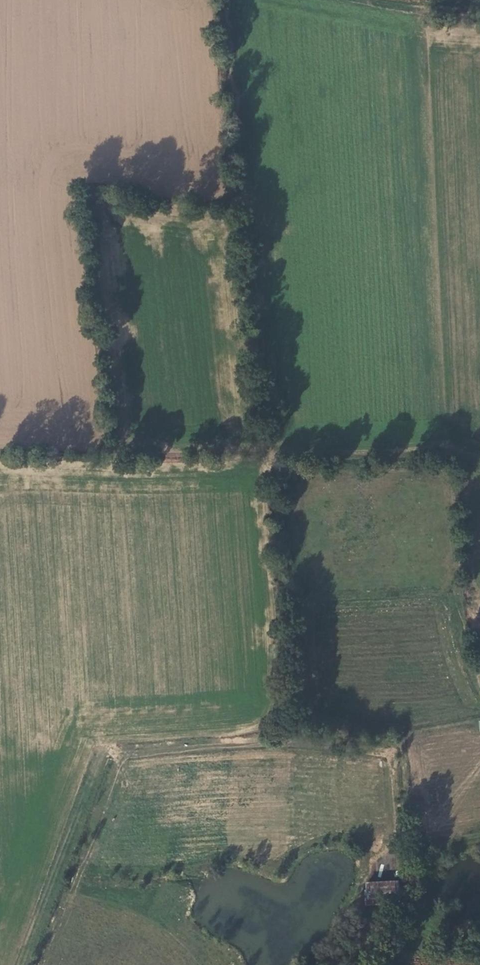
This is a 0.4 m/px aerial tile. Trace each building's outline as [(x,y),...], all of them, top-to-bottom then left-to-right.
[(365,881),(364,904),(397,905),(398,882),(365,881)]
